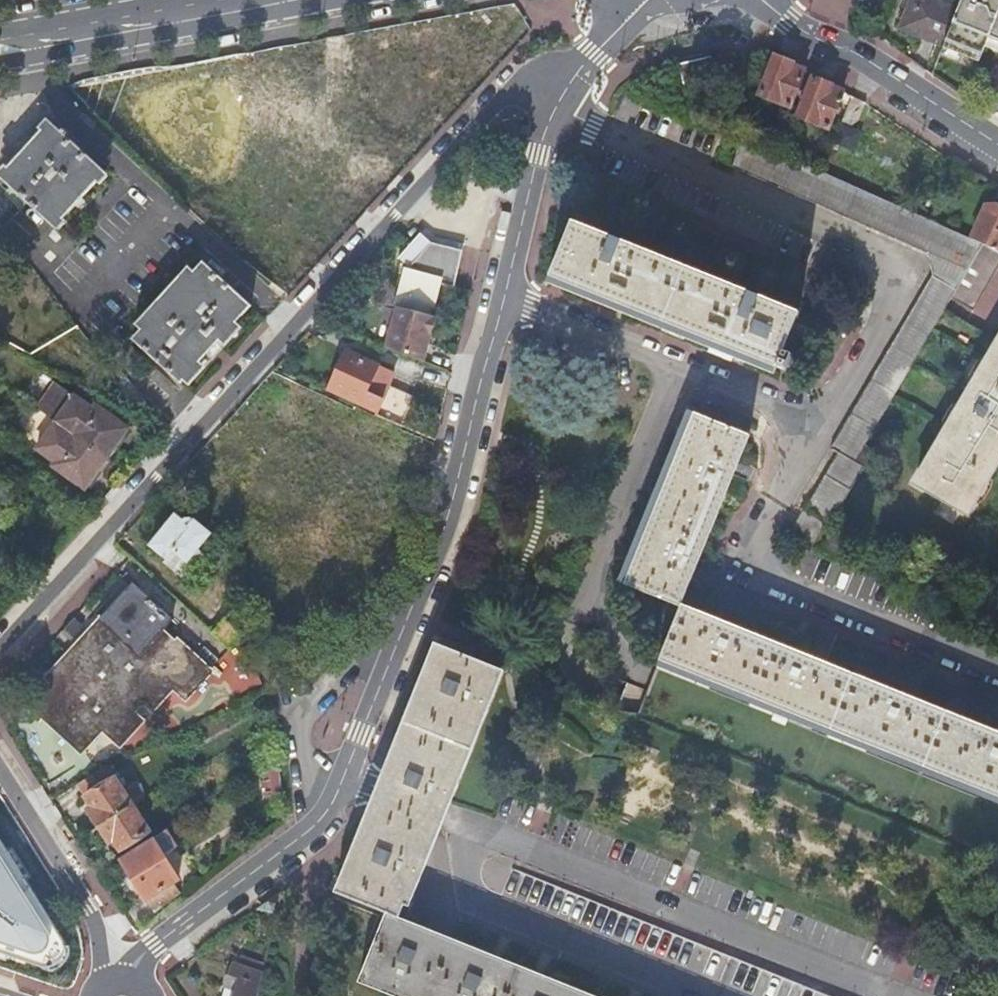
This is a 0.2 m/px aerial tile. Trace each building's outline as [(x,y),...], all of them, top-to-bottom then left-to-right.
[(957,8),(935,0),(911,0),(900,29),(941,46),(957,8)] [(957,8),(941,46),(978,61),(985,46),(989,36),(997,13),(997,0),(960,0),(957,8)] [(989,36),(997,40),(997,13),(989,36)] [(989,36),(985,46),(997,51),(997,40),(989,36)] [(776,53),(760,96),(791,108),(805,70),(776,53)] [(814,75),(797,117),(828,129),(843,91),(814,75)] [(851,96),(841,122),(851,126),(859,120),(864,105),(851,96)] [(51,123),(3,176),(53,221),(60,214),(65,219),(99,181),(94,176),(101,167),(67,137),(70,134),(64,129),(62,132),(51,123)] [(827,526),(829,524),(861,470),(853,466),(859,455),(856,453),(942,309),(980,243),(971,239),(919,216),(822,173),(782,155),(744,138),(731,165),(928,253),(932,277),(924,290),(834,442),(829,452),(837,457),(806,510),(804,512),(822,524),(827,526)] [(997,251),(997,211),(986,206),(971,239),(980,243),(983,245),(997,251)] [(553,280),(777,370),(778,368),(787,372),(793,357),(783,354),(799,314),(575,224),(553,280)] [(443,275),(441,285),(451,289),(460,251),(459,251),(431,243),(421,233),(398,260),(411,267),(443,275)] [(953,297),(972,308),(974,309),(983,292),(997,269),(997,251),(983,245),(953,297)] [(203,262),(134,339),(182,383),(251,306),(203,262)] [(396,306),(431,317),(441,285),(443,275),(411,267),(408,275),(405,274),(395,306),(396,306)] [(431,317),(396,306),(386,348),(424,362),(435,318),(431,317)] [(915,481),(966,512),(997,459),(997,343),(915,481)] [(397,425),(400,426),(413,397),(388,385),(393,374),(377,366),(378,365),(347,351),(330,389),(377,410),(375,415),(397,425)] [(55,382),(36,409),(54,422),(106,458),(128,428),(95,405),(92,408),(55,382)] [(679,606),(682,603),(750,437),(694,415),(658,503),(625,584),(679,606)] [(106,458),(54,422),(36,448),(54,461),(52,465),(84,488),(106,458)] [(821,526),(802,515),(792,533),(810,545),(821,526)] [(190,527),(176,516),(151,546),(167,558),(173,550),(188,561),(210,534),(195,521),(190,527)] [(77,643),(154,713),(173,693),(186,704),(214,673),(177,640),(175,643),(165,633),(175,621),(134,583),(101,620),(99,618),(77,643)] [(679,606),(658,659),(941,775),(997,799),(997,733),(965,720),(682,603),(679,606)] [(118,751),(154,713),(77,643),(44,678),(50,684),(28,708),(80,756),(100,735),(118,751)] [(396,919),(411,884),(447,796),(498,670),(475,660),(435,644),(423,675),(394,745),(346,866),(334,894),(386,915),(396,919)] [(635,721),(997,868),(997,799),(658,659),(635,721)] [(132,805),(143,798),(136,786),(124,794),(109,770),(80,786),(93,807),(89,810),(99,826),(132,805)] [(132,805),(99,826),(110,842),(114,840),(120,850),(149,832),(132,805)] [(177,848),(166,831),(120,860),(145,901),(146,900),(155,914),(180,894),(174,884),(178,880),(164,856),(177,848)] [(49,971),(60,968),(66,960),(67,947),(0,845),(0,955),(49,971)] [(276,915),(281,893),(258,910),(276,915)] [(360,979),(403,995),(590,995),(396,919),(386,915),(360,979)] [(262,976),(233,966),(226,987),(237,991),(235,995),(258,995),(262,976)]
